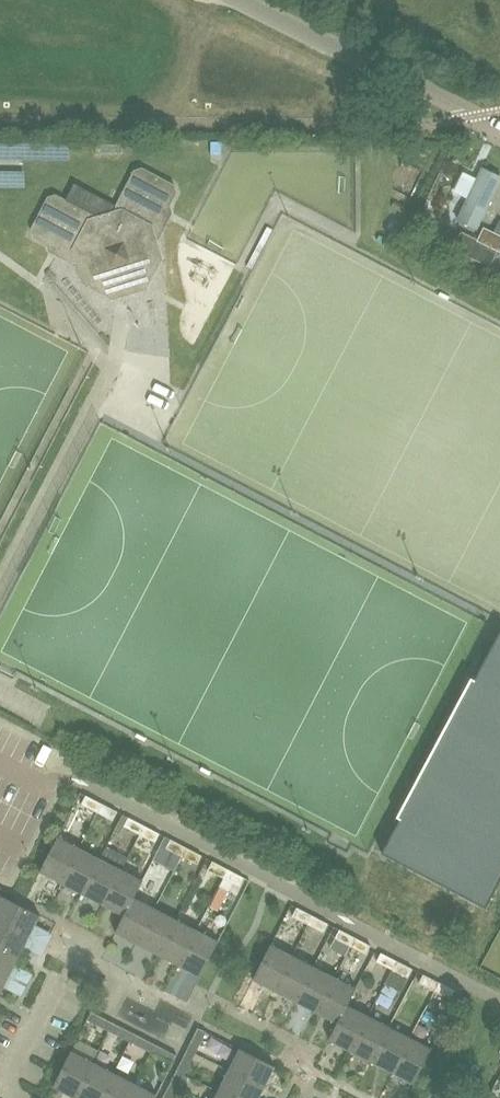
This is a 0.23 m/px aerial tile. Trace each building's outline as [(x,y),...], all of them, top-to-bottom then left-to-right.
[(162,207),(169,205),(174,192),(172,184),(141,167),(133,170),(111,210),(95,215),(54,193),(47,196),(31,229),(34,236),(46,243),(53,241),(61,245),(63,252),(85,263),(89,277),(114,290),(119,282),(131,278),(140,282),(153,257),(149,243),(158,226),(160,221),(158,214),(162,207)] [(481,169),(455,221),(475,231),(499,181),(499,179),(481,169)] [(72,190),(69,198),(92,207),(95,199),(72,190)] [(499,250),(499,236),(491,231),(485,228),(479,240),(462,231),(453,249),(489,267),(498,250),(499,251),(499,250)] [(499,882),(499,631),(382,853),(486,908),(499,882)] [(96,812),(101,804),(85,796),(81,804),(96,812)] [(112,820),(116,812),(101,804),(96,812),(90,825),(98,830),(105,817),(112,820)] [(139,834),(143,826),(128,818),(123,826),(139,834)] [(159,834),(143,826),(139,834),(154,842),(159,834)] [(61,882),(79,847),(57,836),(39,871),(61,882)] [(181,856),(185,847),(170,839),(165,848),(181,856)] [(82,893),(100,858),(79,847),(61,882),(82,893)] [(201,855),(185,847),(181,856),(196,864),(201,855)] [(103,904),(121,869),(100,858),(82,893),(103,904)] [(207,869),(223,877),(227,869),(212,861),(207,869)] [(134,897),(143,880),(121,869),(103,904),(123,915),(124,915),(133,897),(134,897)] [(227,869),(223,877),(239,885),(243,877),(227,869)] [(219,911),(228,892),(218,887),(208,906),(219,911)] [(40,915),(21,906),(0,895),(0,921),(45,944),(49,935),(34,927),(40,915)] [(154,908),(134,897),(133,897),(124,915),(123,915),(115,932),(136,943),(154,908)] [(292,916),(307,923),(312,915),(296,907),(292,916)] [(157,954),(175,919),(154,908),(136,943),(157,954)] [(312,915),(307,923),(323,931),(327,923),(312,915)] [(178,965),(196,930),(175,919),(157,954),(178,965)] [(0,921),(0,946),(19,956),(25,945),(40,953),(45,944),(0,921)] [(335,937),(350,945),(355,937),(339,929),(335,937)] [(200,976),(218,941),(196,930),(178,965),(200,976)] [(355,937),(350,945),(366,953),(370,945),(355,937)] [(274,990),(292,955),(270,944),(252,979),(274,990)] [(0,946),(0,971),(25,984),(29,975),(13,967),(19,956),(0,946)] [(392,968),(396,960),(381,952),(376,960),(392,968)] [(295,1001),(313,965),(292,955),(274,990),(295,1001)] [(412,968),(396,960),(392,968),(407,976),(412,968)] [(316,1011),(334,976),(313,965),(295,1001),(316,1011)] [(0,971),(0,993),(4,985),(20,993),(25,984),(0,971)] [(434,990),(438,981),(423,974),(419,982),(434,990)] [(337,1022),(347,1004),(347,1005),(356,987),(334,976),(316,1011),(337,1022)] [(454,989),(438,981),(434,990),(450,998),(454,989)] [(368,1015),(347,1005),(347,1004),(337,1022),(328,1039),(350,1050),(368,1015)] [(103,1027),(107,1020),(90,1011),(86,1019),(103,1027)] [(371,1061),(389,1026),(368,1015),(350,1050),(371,1061)] [(133,1033),(116,1024),(112,1032),(129,1041),(133,1033)] [(392,1072),(410,1037),(389,1026),(371,1061),(392,1072)] [(196,1048),(205,1031),(197,1027),(188,1044),(196,1048)] [(145,1049),(149,1041),(133,1033),(129,1041),(145,1049)] [(414,1083),(432,1048),(410,1037),(392,1072),(414,1083)] [(176,1055),(159,1046),(155,1054),(172,1062),(176,1055)] [(263,1088),(274,1066),(239,1048),(228,1070),(263,1088)] [(74,1097),(92,1062),(70,1051),(53,1086),(74,1097)] [(183,1074),(191,1058),(183,1054),(181,1057),(175,1070),(183,1074)] [(113,1073),(92,1062),(74,1097),(76,1097),(101,1097),(113,1073)] [(174,1091),(183,1074),(175,1070),(167,1087),(174,1091)] [(228,1070),(218,1091),(231,1097),(258,1097),(263,1088),(228,1070)] [(134,1084),(113,1073),(101,1097),(127,1097),(134,1084)] [(496,1097),(498,1097),(499,1094),(499,1080),(497,1079),(489,1094),(496,1097)] [(156,1095),(134,1084),(127,1097),(154,1097),(156,1095)]
